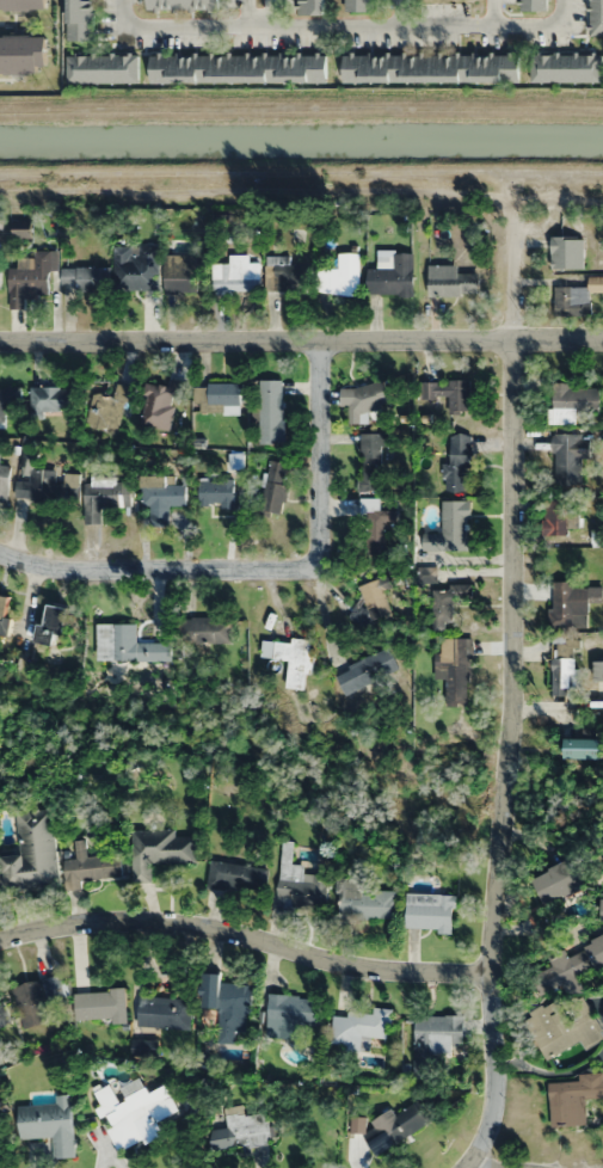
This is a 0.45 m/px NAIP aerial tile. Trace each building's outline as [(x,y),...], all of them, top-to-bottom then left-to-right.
[(45,9),(45,0),(0,0),(0,9),(45,9)] [(66,38),(93,38),(93,0),(66,0),(66,38)] [(219,8),(219,0),(146,0),(146,8),(219,8)] [(296,13),(324,13),(324,0),(296,0),(296,13)] [(371,11),(371,0),(344,0),(344,11),(371,11)] [(547,0),(519,0),(519,10),(547,10),(547,0)] [(589,35),(602,35),(602,0),(589,0),(589,35)] [(45,35),(0,35),(0,73),(45,73),(45,35)] [(326,82),(326,53),(148,51),(148,81),(326,82)] [(343,81),(518,82),(518,51),(343,51),(343,81)] [(602,82),(602,53),(530,53),(530,82),(602,82)] [(137,82),(137,54),(64,54),(64,82),(137,82)] [(584,269),(584,237),(551,237),(551,269),(584,269)] [(159,245),(115,245),(115,289),(159,289),(159,245)] [(10,268),(9,307),(23,308),(23,293),(51,293),(51,250),(34,250),(34,268),(10,268)] [(359,253),(339,253),(339,269),(324,269),(324,294),(359,294),(359,253)] [(165,292),(198,292),(198,254),(165,254),(165,292)] [(259,280),(259,261),(250,261),(250,254),(228,254),(228,269),(221,269),(221,280),(259,280)] [(413,295),(413,254),(382,255),(382,267),(368,268),(368,295),(413,295)] [(267,264),(267,290),(309,289),(309,264),(267,264)] [(428,265),(428,295),(479,295),(479,273),(457,273),(457,265),(428,265)] [(105,288),(105,267),(60,267),(60,288),(105,288)] [(589,287),(554,287),(554,310),(589,310),(589,287)] [(283,380),(260,380),(260,441),(284,441),(283,380)] [(470,380),(422,381),(422,399),(447,399),(447,412),(470,412),(470,380)] [(129,391),(97,382),(85,426),(117,434),(129,391)] [(171,401),(186,399),(184,382),(169,383),(171,401)] [(207,383),(206,413),(240,413),(241,383),(207,383)] [(342,387),(344,412),(388,409),(386,384),(342,387)] [(162,385),(142,387),(145,427),(164,426),(162,385)] [(599,385),(550,385),(550,424),(576,424),(576,410),(599,410),(599,385)] [(0,387),(0,423),(5,423),(5,411),(22,411),(22,387),(0,387)] [(29,387),(29,412),(79,412),(79,387),(29,387)] [(359,490),(382,491),(384,434),(361,433),(359,490)] [(450,434),(450,464),(443,464),(443,492),(466,492),(466,468),(472,468),(472,434),(450,434)] [(552,483),(580,484),(580,458),(590,458),(590,434),(552,434),(552,483)] [(283,484),(288,464),(271,460),(259,510),(282,515),(289,485),(283,484)] [(0,465),(0,502),(7,503),(10,466),(0,465)] [(55,502),(56,470),(32,470),(32,480),(17,480),(16,502),(55,502)] [(79,501),(79,473),(64,473),(64,501),(79,501)] [(185,484),(172,484),(172,476),(142,476),(142,505),(152,505),(152,527),(168,527),(168,506),(185,506),(185,484)] [(130,507),(130,478),(86,478),(86,524),(101,524),(101,507),(130,507)] [(233,506),(233,479),(198,479),(198,506),(233,506)] [(380,498),(359,498),(359,554),(385,554),(385,520),(394,520),(395,509),(380,509),(380,498)] [(578,514),(567,514),(567,499),(543,499),(543,536),(568,536),(568,524),(578,524),(578,514)] [(442,501),(444,535),(422,536),(423,554),(470,552),(467,500),(442,501)] [(587,629),(587,602),(602,602),(602,585),(575,585),(575,581),(553,581),(553,628),(587,629)] [(472,600),(472,586),(433,586),(433,627),(454,627),(454,600),(472,600)] [(8,636),(12,619),(6,618),(10,598),(0,596),(0,635),(8,636)] [(38,643),(62,646),(68,607),(45,604),(38,643)] [(232,618),(182,617),(182,643),(232,643),(232,618)] [(97,660),(171,661),(171,643),(136,643),(136,624),(97,624),(97,660)] [(435,680),(446,680),(446,704),(469,705),(470,639),(436,638),(435,680)] [(260,658),(287,659),(285,689),(304,690),(305,674),(312,674),(314,650),(309,649),(309,642),(261,639),(260,658)] [(552,696),(574,696),(575,640),(555,640),(555,656),(552,656),(552,696)] [(346,695),(399,669),(388,647),(335,674),(346,695)] [(595,662),(594,680),(602,681),(602,662),(595,662)] [(602,759),(602,739),(564,739),(564,759),(602,759)] [(0,857),(0,870),(2,891),(59,888),(53,809),(18,811),(20,856),(0,857)] [(131,829),(131,883),(151,883),(151,862),(195,862),(195,836),(174,836),(174,829),(131,829)] [(63,859),(65,889),(81,888),(81,882),(122,879),(120,854),(86,856),(85,840),(73,841),(75,858),(63,859)] [(277,910),(326,912),(327,878),(303,877),(304,864),(291,863),(292,842),(280,841),(277,910)] [(587,886),(573,857),(531,879),(545,907),(587,886)] [(265,894),(268,867),(209,860),(206,887),(265,894)] [(395,891),(362,891),(362,879),(335,879),(335,919),(395,919),(395,891)] [(406,930),(454,931),(454,894),(406,893),(406,930)] [(534,966),(544,991),(602,967),(602,938),(534,966)] [(221,982),(221,972),(204,971),(202,1006),(220,1007),(218,1043),(234,1044),(235,1030),(249,1031),(251,984),(221,982)] [(14,985),(23,1028),(46,1023),(42,1004),(69,998),(64,974),(14,985)] [(76,990),(76,1021),(126,1021),(126,990),(76,990)] [(265,1031),(295,1034),(296,1021),(315,1023),(317,998),(270,993),(265,1031)] [(191,998),(138,996),(137,1026),(190,1028),(191,998)] [(587,1001),(563,1011),(559,1000),(526,1014),(548,1064),(602,1040),(602,1039),(587,1001)] [(12,1025),(4,1002),(0,1003),(0,1029),(12,1025)] [(391,1009),(372,1006),(371,1016),(334,1010),(328,1046),(368,1052),(371,1036),(387,1039),(391,1009)] [(414,1015),(413,1078),(435,1078),(435,1054),(451,1054),(451,1041),(464,1041),(464,1015),(414,1015)] [(602,1072),(579,1073),(579,1081),(549,1082),(550,1123),(577,1123),(577,1099),(602,1098),(602,1081),(602,1072)] [(91,1094),(119,1154),(163,1134),(158,1123),(179,1114),(164,1083),(118,1104),(110,1085),(91,1094)] [(74,1157),(72,1094),(56,1095),(56,1104),(16,1105),(17,1137),(52,1137),(53,1157),(74,1157)] [(11,1120),(0,1098),(0,1125),(11,1120)] [(363,1134),(376,1155),(432,1120),(418,1099),(363,1134)] [(244,1115),(242,1105),(224,1108),(227,1127),(209,1130),(213,1152),(268,1143),(263,1112),(244,1115)]
